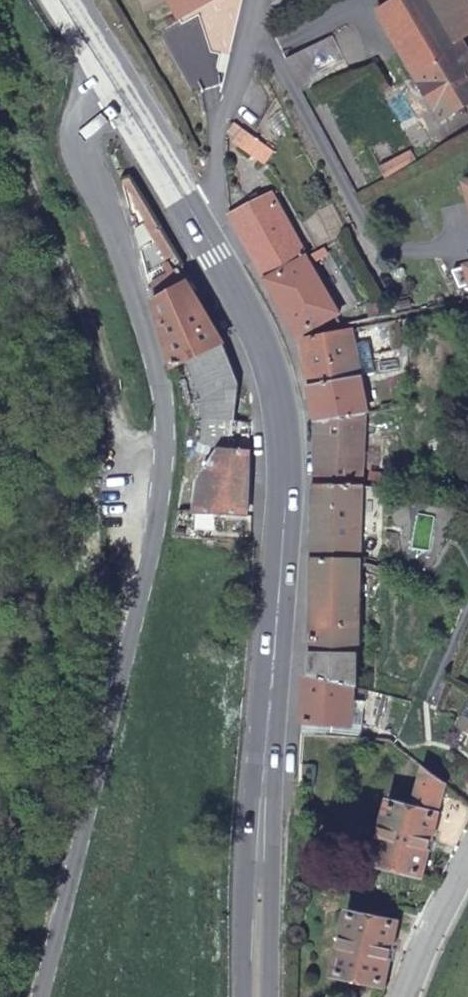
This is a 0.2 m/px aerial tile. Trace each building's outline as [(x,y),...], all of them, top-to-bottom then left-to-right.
[(209,0),(177,0),(185,14),(209,0)] [(467,0),(396,0),(379,9),(442,120),(467,105),(467,52),(461,39),(467,34),(467,1),(467,0)] [(267,164),(276,150),(237,123),(231,131),(238,137),(234,141),(267,164)] [(232,216),(267,280),(309,258),(273,194),(232,216)] [(299,335),(325,321),(340,313),(309,258),(267,280),(299,335)] [(225,346),(181,269),(150,287),(174,369),(189,363),(225,346)] [(361,375),(352,330),(303,340),(313,385),(361,375)] [(241,387),(225,346),(189,363),(203,416),(199,442),(219,445),(233,447),(236,421),(241,387)] [(361,375),(313,385),(319,421),(365,412),(368,411),(361,375)] [(365,412),(319,421),(317,483),(362,483),(365,412)] [(251,421),(236,421),(233,447),(219,445),(194,480),(199,510),(247,515),(251,421)] [(362,483),(317,483),(316,546),(328,546),(328,560),(361,560),(362,483)] [(328,546),(316,546),(313,673),(357,685),(356,654),(360,655),(361,560),(328,560),(328,546)] [(308,675),(302,732),(337,733),(337,735),(346,736),(346,725),(351,725),(354,695),(354,688),(313,676),(308,675)] [(366,696),(354,695),(351,725),(346,725),(346,736),(362,737),(366,696)] [(420,874),(447,783),(433,772),(426,766),(414,807),(391,802),(376,862),(420,874)] [(384,983),(398,921),(350,911),(337,974),(384,983)]
